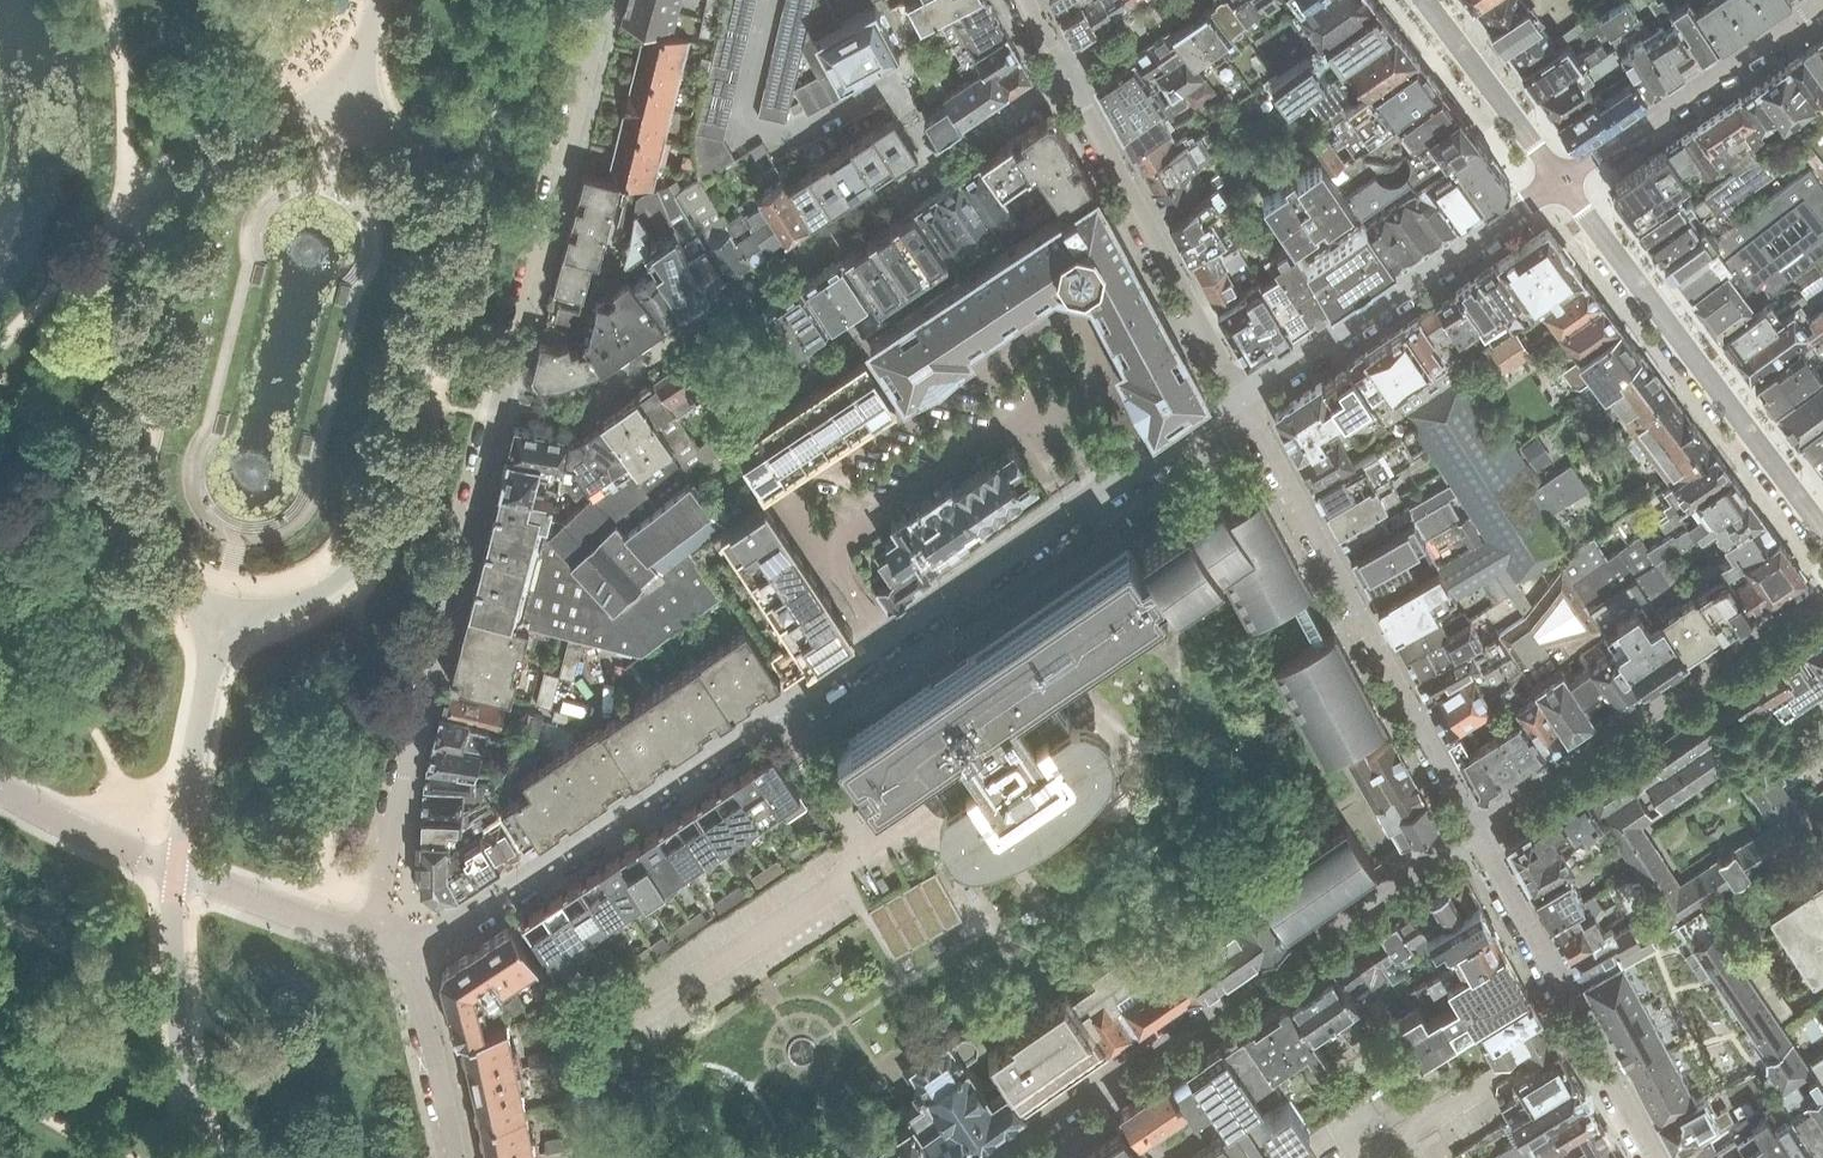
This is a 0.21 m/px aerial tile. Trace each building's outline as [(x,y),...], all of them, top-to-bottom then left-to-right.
[(621,22),(644,28),(672,35),(682,0),(627,0),(621,22)] [(752,13),(755,0),(726,0),(724,6),(752,13)] [(783,4),(811,10),(813,0),(784,0),(783,4)] [(811,10),(808,24),(807,25),(812,34),(838,20),(827,0),(813,0),(811,10)] [(920,25),(964,0),(907,0),(920,25)] [(957,45),(952,37),(994,12),(987,0),(964,0),(920,25),(937,58),(954,50),(960,62),(964,59),(957,45)] [(1083,0),(1084,0),(1050,0),(1058,15),(1071,7),(1083,0)] [(1099,27),(1083,0),(1071,7),(1087,35),(1099,27)] [(1114,17),(1103,0),(1084,0),(1083,0),(1099,27),(1114,17)] [(1114,17),(1131,6),(1127,0),(1103,0),(1114,17)] [(1232,38),(1233,37),(1232,36),(1244,29),(1251,39),(1255,36),(1231,0),(1214,0),(1206,6),(1238,51),(1240,50),(1232,38)] [(1257,36),(1266,29),(1265,27),(1256,15),(1264,9),(1257,0),(1231,0),(1255,36),(1256,37),(1257,36)] [(1257,36),(1265,47),(1282,70),(1373,2),(1372,0),(1304,0),(1300,3),(1265,27),(1266,29),(1257,36)] [(1264,9),(1278,0),(1257,0),(1264,9)] [(1474,10),(1488,0),(1466,0),(1474,10)] [(1514,28),(1493,0),(1488,0),(1474,10),(1497,40),(1514,28)] [(1514,28),(1533,14),(1522,0),(1493,0),(1514,28)] [(1645,95),(1648,93),(1667,80),(1642,36),(1641,37),(1632,43),(1620,25),(1630,18),(1632,12),(1625,0),(1599,17),(1615,40),(1613,42),(1619,51),(1618,51),(1629,69),(1645,95)] [(1694,7),(1690,0),(1681,0),(1670,8),(1665,0),(1658,0),(1656,1),(1656,0),(1650,0),(1648,2),(1659,20),(1671,13),(1677,22),(1678,22),(1683,30),(1681,32),(1690,46),(1675,56),(1683,70),(1719,44),(1694,7)] [(1694,7),(1719,44),(1768,12),(1768,11),(1784,0),(1690,0),(1694,7)] [(1291,107),(1309,94),(1392,26),(1373,2),(1282,70),(1270,79),(1291,107)] [(783,4),(780,18),(808,24),(811,10),(783,4)] [(715,8),(704,6),(701,20),(711,22),(715,8)] [(721,20),(749,27),(752,13),(724,6),(723,10),(721,20)] [(1226,60),(1238,51),(1206,6),(1185,21),(1208,54),(1221,45),(1226,51),(1222,54),(1226,60)] [(1087,35),(1071,7),(1058,15),(1070,38),(1079,41),(1087,35)] [(815,38),(839,83),(897,52),(873,8),(815,38)] [(999,70),(1020,58),(994,12),(952,37),(957,45),(964,59),(960,62),(956,64),(963,78),(973,71),(977,78),(984,72),(996,65),(999,70)] [(1536,60),(1556,46),(1564,40),(1565,41),(1584,28),(1579,21),(1552,40),(1533,14),(1514,28),(1536,60)] [(1564,40),(1556,46),(1536,60),(1519,71),(1538,95),(1574,69),(1613,42),(1615,40),(1599,17),(1584,28),(1594,43),(1575,55),(1565,41),(1564,40)] [(780,18),(777,32),(804,38),(807,25),(808,24),(780,18)] [(1642,36),(1667,80),(1683,70),(1675,56),(1690,46),(1681,32),(1683,30),(1678,22),(1677,22),(1666,29),(1662,25),(1649,33),(1640,18),(1632,23),(1641,37),(1642,36)] [(708,36),(711,22),(701,20),(697,34),(708,36)] [(718,34),(745,41),(749,27),(721,20),(718,34)] [(1194,64),(1208,54),(1185,21),(1169,32),(1184,53),(1202,80),(1204,79),(1194,64)] [(1392,26),(1309,94),(1331,123),(1415,57),(1392,26)] [(691,39),(672,35),(644,28),(626,99),(673,111),(691,39)] [(1536,60),(1514,28),(1497,40),(1519,71),(1536,60)] [(804,38),(777,32),(773,46),(801,52),(804,38)] [(1169,32),(1150,46),(1163,66),(1184,53),(1169,32)] [(742,54),(745,41),(718,34),(714,48),(742,54)] [(1574,69),(1538,95),(1552,114),(1555,119),(1590,95),(1587,90),(1581,81),(1590,75),(1589,72),(1618,51),(1619,51),(1613,42),(1574,69)] [(773,46),(770,60),(798,66),(801,52),(773,46)] [(1163,66),(1150,46),(1132,58),(1146,78),(1163,66)] [(1816,46),(1799,57),(1822,91),(1822,56),(1816,46)] [(714,48),(711,62),(739,68),(742,54),(714,48)] [(1163,66),(1146,78),(1128,91),(1122,95),(1106,107),(1121,135),(1156,111),(1180,95),(1202,80),(1184,53),(1163,66)] [(701,57),(699,67),(707,69),(709,59),(701,57)] [(1415,57),(1331,123),(1307,140),(1330,173),(1407,114),(1439,88),(1415,57)] [(1799,57),(1783,68),(1811,108),(1816,105),(1822,116),(1822,91),(1799,57)] [(923,115),(936,136),(937,137),(961,121),(945,95),(949,94),(947,91),(925,58),(912,67),(924,86),(920,89),(933,109),(923,115)] [(1020,58),(999,70),(998,70),(1009,89),(1012,88),(1030,75),(1020,58)] [(1128,91),(1146,78),(1132,58),(1108,74),(1122,95),(1128,91)] [(798,66),(770,60),(767,73),(795,80),(798,66)] [(736,82),(739,68),(711,62),(708,76),(736,82)] [(996,65),(984,72),(977,78),(973,71),(963,78),(964,80),(947,91),(949,94),(945,95),(961,121),(975,112),(1007,90),(1009,89),(998,70),(999,70),(996,65)] [(844,93),(830,68),(818,75),(831,100),(844,93)] [(1782,128),(1811,108),(1783,68),(1754,88),(1782,128)] [(1610,119),(1645,95),(1629,69),(1592,93),(1610,119)] [(767,73),(764,87),(791,94),(793,89),(795,80),(767,73)] [(1108,74),(1093,84),(1106,107),(1122,95),(1108,74)] [(818,75),(805,82),(819,107),(831,100),(818,75)] [(708,76),(705,89),(732,96),(736,82),(708,76)] [(695,77),(691,91),(700,93),(703,80),(695,77)] [(1206,79),(1185,93),(1194,107),(1215,92),(1206,79)] [(819,107),(805,82),(793,89),(806,114),(819,107)] [(764,87),(760,101),(788,108),(791,94),(764,87)] [(1344,193),(1457,112),(1439,88),(1407,114),(1330,173),(1344,193)] [(1787,135),(1782,128),(1754,88),(1738,99),(1770,148),(1787,135)] [(729,110),(732,96),(705,89),(701,103),(729,110)] [(1610,119),(1592,93),(1590,95),(1555,119),(1571,139),(1579,140),(1610,119)] [(1180,95),(1156,111),(1121,135),(1131,152),(1169,128),(1162,119),(1186,103),(1180,95)] [(1738,99),(1714,115),(1690,132),(1714,167),(1717,165),(1723,173),(1731,167),(1735,172),(1747,165),(1759,156),(1770,148),(1738,99)] [(785,121),(788,108),(760,101),(757,115),(785,121)] [(672,115),(625,103),(606,177),(653,189),(654,188),(672,115)] [(701,103),(698,117),(726,124),(729,110),(701,103)] [(798,103),(790,107),(793,114),(802,110),(798,103)] [(1441,159),(1474,135),(1457,112),(1344,193),(1351,205),(1352,204),(1359,213),(1439,157),(1441,159)] [(893,114),(872,128),(895,165),(917,150),(893,114)] [(1023,229),(1025,228),(1091,184),(1053,117),(1046,116),(979,162),(989,177),(1023,229)] [(698,117),(695,131),(723,138),(726,124),(698,117)] [(1250,162),(1268,149),(1253,127),(1234,140),(1250,162)] [(895,165),(872,128),(849,143),(872,179),(895,165)] [(1170,130),(1169,128),(1131,152),(1142,173),(1195,140),(1192,133),(1174,142),(1169,131),(1170,130)] [(734,158),(723,138),(695,131),(693,138),(698,178),(734,158)] [(1665,149),(1666,150),(1688,184),(1692,181),(1686,172),(1698,164),(1705,174),(1714,167),(1690,132),(1665,149)] [(1437,200),(1494,160),(1474,135),(1441,159),(1445,164),(1413,187),(1437,200)] [(1142,173),(1152,191),(1193,166),(1195,165),(1189,153),(1202,146),(1198,138),(1195,140),(1142,173)] [(762,140),(749,148),(754,157),(767,149),(762,140)] [(1329,308),(1391,267),(1362,223),(1305,263),(1293,246),(1351,205),(1344,193),(1330,173),(1307,140),(1247,181),(1264,205),(1293,243),(1289,246),(1329,308)] [(872,179),(849,143),(829,156),(851,193),(872,179)] [(1666,150),(1643,165),(1664,198),(1676,190),(1677,191),(1683,188),(1688,184),(1666,150)] [(681,166),(695,168),(692,157),(682,156),(681,166)] [(851,193),(829,156),(806,171),(829,207),(851,193)] [(1658,255),(1673,275),(1718,242),(1716,239),(1709,230),(1716,224),(1714,221),(1734,207),(1733,205),(1773,174),(1759,156),(1747,165),(1735,172),(1707,193),(1717,208),(1702,220),(1704,223),(1658,255)] [(1506,190),(1509,180),(1494,160),(1437,200),(1455,224),(1506,190)] [(989,177),(979,162),(975,165),(958,177),(992,232),(993,232),(984,218),(994,211),(1014,242),(1028,232),(1025,228),(1023,229),(989,177)] [(809,220),(807,217),(782,179),(772,165),(763,172),(772,186),(758,195),(781,239),(809,220)] [(1643,165),(1611,185),(1611,192),(1632,221),(1664,198),(1643,165)] [(1208,192),(1207,191),(1193,166),(1152,191),(1167,218),(1208,192)] [(1716,239),(1718,242),(1673,275),(1695,304),(1767,248),(1762,242),(1799,212),(1805,219),(1822,206),(1822,189),(1809,168),(1716,239)] [(653,189),(606,177),(584,171),(546,319),(569,325),(574,307),(579,309),(581,297),(591,259),(597,260),(612,201),(623,204),(634,207),(635,197),(642,192),(653,189)] [(829,207),(806,171),(786,184),(809,220),(829,207)] [(1223,182),(1218,174),(1210,179),(1215,186),(1223,182)] [(992,232),(958,177),(936,192),(978,259),(988,253),(971,226),(977,223),(986,236),(992,232)] [(729,275),(749,262),(729,233),(732,231),(726,223),(702,178),(679,190),(711,244),(729,275)] [(668,185),(673,193),(681,188),(676,180),(668,185)] [(687,259),(689,258),(709,291),(724,280),(705,248),(667,185),(657,187),(665,210),(687,259)] [(1174,230),(1178,238),(1200,224),(1196,218),(1214,208),(1229,197),(1226,192),(1221,195),(1216,186),(1207,191),(1208,192),(1167,218),(1174,230)] [(634,207),(629,231),(623,263),(635,255),(645,247),(684,308),(709,291),(689,258),(687,259),(665,210),(657,187),(642,192),(635,197),(634,207)] [(1437,200),(1413,187),(1362,223),(1391,267),(1455,224),(1437,200)] [(1676,190),(1664,198),(1632,221),(1645,238),(1693,203),(1693,202),(1683,188),(1677,191),(1676,190)] [(1095,191),(868,341),(904,394),(969,351),(963,343),(1053,284),(1090,293),(1127,360),(1118,364),(1153,428),(1204,393),(1095,191)] [(978,259),(936,192),(915,206),(941,248),(942,249),(953,242),(969,265),(978,259)] [(1693,202),(1693,203),(1645,238),(1658,255),(1704,223),(1702,220),(1717,208),(1707,193),(1693,202)] [(764,251),(781,239),(758,195),(756,196),(761,203),(743,213),(752,228),(764,251)] [(1229,197),(1214,208),(1196,218),(1200,224),(1178,238),(1190,262),(1213,247),(1231,236),(1219,217),(1235,207),(1229,197)] [(629,231),(634,207),(623,204),(616,228),(629,231)] [(871,297),(941,248),(915,206),(844,255),(871,297)] [(1810,225),(1773,255),(1767,248),(1695,304),(1717,333),(1754,305),(1753,304),(1822,253),(1822,206),(1805,219),(1810,225)] [(749,262),(764,251),(752,228),(743,213),(726,223),(732,231),(729,233),(749,262)] [(1246,227),(1232,236),(1236,241),(1249,233),(1246,227)] [(1546,229),(1524,244),(1497,262),(1531,311),(1581,276),(1546,229)] [(1231,236),(1213,247),(1190,262),(1201,285),(1225,269),(1219,259),(1238,247),(1231,236)] [(1269,257),(1278,271),(1310,321),(1329,308),(1289,246),(1269,257)] [(647,272),(635,282),(664,322),(684,308),(645,247),(635,255),(647,272)] [(822,270),(850,311),(870,298),(843,256),(822,270)] [(1531,311),(1497,262),(1477,276),(1510,325),(1530,313),(1529,313),(1531,311)] [(1237,291),(1225,269),(1201,285),(1212,306),(1237,291)] [(801,284),(829,326),(850,311),(822,270),(801,284)] [(1278,271),(1259,283),(1290,334),(1310,321),(1278,271)] [(1509,326),(1510,325),(1477,276),(1455,291),(1477,323),(1485,334),(1505,320),(1509,326)] [(612,288),(603,294),(636,342),(664,322),(635,282),(632,284),(626,277),(612,288)] [(1541,312),(1557,333),(1599,300),(1584,281),(1541,312)] [(1217,312),(1247,363),(1290,334),(1259,283),(1217,312)] [(808,340),(829,326),(801,284),(781,298),(808,340)] [(1436,303),(1458,335),(1466,345),(1473,340),(1469,335),(1466,337),(1462,332),(1465,330),(1466,331),(1477,323),(1455,291),(1436,303)] [(600,367),(601,366),(636,342),(603,294),(597,299),(588,335),(582,340),(585,345),(591,343),(600,367)] [(820,359),(808,340),(781,298),(760,312),(761,313),(760,313),(770,326),(771,326),(788,354),(799,346),(809,365),(820,359)] [(1733,354),(1759,334),(1782,316),(1769,299),(1720,336),(1733,354)] [(1617,324),(1599,300),(1557,333),(1567,345),(1551,356),(1559,368),(1575,356),(1617,324)] [(1782,316),(1759,334),(1775,356),(1779,362),(1822,330),(1822,307),(1809,316),(1800,302),(1782,316)] [(1447,344),(1458,335),(1436,303),(1419,315),(1432,335),(1427,339),(1443,362),(1453,361),(1449,356),(1453,353),(1447,344)] [(1419,315),(1401,327),(1427,365),(1429,364),(1443,362),(1427,339),(1432,335),(1419,315)] [(1576,405),(1600,389),(1618,376),(1614,370),(1638,353),(1617,324),(1575,356),(1559,368),(1571,385),(1579,385),(1582,389),(1571,395),(1576,405)] [(563,380),(600,367),(591,343),(585,345),(587,347),(589,346),(590,348),(578,350),(577,346),(570,349),(567,341),(568,331),(545,325),(541,339),(531,377),(537,385),(563,380)] [(1443,362),(1429,364),(1427,365),(1401,327),(1364,352),(1392,396),(1404,413),(1465,372),(1453,353),(1449,356),(1453,361),(1443,362)] [(1753,379),(1774,406),(1822,371),(1822,353),(1822,352),(1822,351),(1822,330),(1779,362),(1753,379)] [(1496,377),(1530,353),(1514,331),(1480,355),(1496,377)] [(1775,356),(1759,334),(1733,354),(1749,374),(1775,356)] [(1386,423),(1404,413),(1392,396),(1364,352),(1347,364),(1371,400),(1386,423)] [(700,400),(701,401),(719,388),(715,380),(712,376),(697,353),(677,366),(700,400)] [(1604,399),(1623,422),(1667,391),(1638,353),(1614,370),(1618,376),(1600,389),(1576,405),(1580,412),(1604,399)] [(894,401),(894,400),(865,355),(842,370),(872,415),(881,409),(883,411),(895,403),(894,401)] [(1386,423),(1371,400),(1347,364),(1324,380),(1344,412),(1351,423),(1360,438),(1386,423)] [(677,366),(655,381),(653,382),(676,416),(700,400),(677,366)] [(842,370),(821,384),(850,429),(860,423),(861,425),(873,417),(872,415),(842,370)] [(1427,449),(1447,480),(1455,494),(1484,538),(1440,566),(1377,602),(1376,603),(1393,634),(1456,599),(1482,582),(1495,602),(1510,593),(1524,615),(1571,555),(1529,490),(1538,484),(1465,372),(1404,413),(1412,428),(1427,449)] [(1775,411),(1796,439),(1796,438),(1822,418),(1822,378),(1779,408),(1776,410),(1775,411)] [(1277,419),(1297,456),(1340,429),(1333,418),(1344,412),(1324,380),(1280,409),(1277,419)] [(688,433),(676,416),(653,382),(635,394),(658,426),(671,444),(688,433)] [(821,384),(799,398),(829,443),(838,437),(840,439),(852,431),(850,429),(821,384)] [(1711,449),(1667,391),(1623,422),(1632,434),(1624,440),(1638,458),(1645,452),(1667,481),(1711,449)] [(658,426),(635,394),(597,421),(617,448),(626,461),(633,473),(671,444),(658,426)] [(830,446),(829,443),(799,398),(777,412),(807,458),(817,452),(818,454),(830,446)] [(777,412),(756,427),(786,472),(795,466),(796,468),(809,460),(807,458),(777,412)] [(1796,438),(1808,455),(1822,445),(1822,418),(1796,438)] [(585,486),(626,461),(617,448),(597,421),(580,433),(568,437),(562,465),(563,465),(562,470),(576,472),(585,486)] [(1340,429),(1349,445),(1360,438),(1351,423),(1340,429)] [(695,443),(705,458),(730,439),(721,426),(709,435),(708,434),(695,443)] [(515,427),(508,454),(540,461),(562,465),(568,437),(515,427)] [(787,474),(786,472),(756,427),(733,441),(763,487),(773,480),(775,482),(787,474)] [(1349,445),(1340,429),(1297,456),(1312,485),(1352,461),(1345,447),(1349,445)] [(705,458),(695,443),(688,433),(671,444),(674,450),(668,454),(683,474),(705,458)] [(1553,456),(1537,434),(1520,447),(1536,468),(1553,456)] [(1312,485),(1325,508),(1373,480),(1388,474),(1413,458),(1401,435),(1375,450),(1352,461),(1312,485)] [(553,501),(531,495),(500,489),(468,610),(527,626),(642,655),(720,596),(687,552),(722,526),(683,474),(668,454),(674,450),(671,444),(633,473),(626,461),(585,486),(576,472),(563,480),(580,503),(564,520),(549,516),(553,501)] [(1808,455),(1822,472),(1822,471),(1822,445),(1808,455)] [(1013,446),(955,485),(979,522),(1037,482),(1013,446)] [(1594,448),(1538,484),(1529,490),(1571,555),(1580,544),(1589,538),(1585,533),(1601,522),(1584,496),(1589,492),(1575,471),(1599,455),(1594,448)] [(1662,507),(1667,515),(1728,473),(1711,449),(1667,481),(1670,485),(1661,491),(1669,503),(1662,507)] [(500,489),(531,495),(540,461),(508,454),(500,489)] [(1654,608),(1656,606),(1674,594),(1687,586),(1668,556),(1696,537),(1693,533),(1746,497),(1728,473),(1667,515),(1658,522),(1664,532),(1682,520),(1687,527),(1674,535),(1672,532),(1647,548),(1639,536),(1616,551),(1654,608)] [(1325,508),(1336,529),(1378,508),(1390,500),(1401,493),(1388,474),(1373,480),(1325,508)] [(1390,530),(1429,510),(1455,494),(1447,480),(1383,521),(1378,508),(1336,529),(1349,554),(1390,530)] [(887,547),(885,548),(886,549),(887,548),(900,568),(913,559),(920,570),(923,568),(923,567),(937,558),(933,553),(979,522),(955,485),(908,517),(905,512),(890,522),(897,533),(884,542),(887,547)] [(1149,560),(1140,567),(1158,592),(1167,586),(1176,599),(1222,569),(1231,586),(1250,621),(1291,598),(1315,642),(1273,665),(1302,718),(1324,758),(1359,740),(1384,726),(1333,632),(1325,637),(1302,593),(1309,588),(1258,495),(1244,502),(1228,511),(1219,497),(1142,549),(1149,560)] [(1711,570),(1715,578),(1718,582),(1727,576),(1755,558),(1780,543),(1746,497),(1693,533),(1696,537),(1698,536),(1703,544),(1718,534),(1729,552),(1727,553),(1732,559),(1734,558),(1735,559),(1726,565),(1725,562),(1710,569),(1711,570)] [(1390,530),(1349,554),(1360,576),(1361,576),(1362,576),(1402,553),(1454,525),(1453,523),(1459,520),(1448,500),(1429,510),(1390,530)] [(765,501),(720,532),(713,536),(714,538),(720,533),(734,553),(727,558),(728,558),(780,523),(765,501)] [(1459,520),(1453,523),(1454,525),(1466,546),(1480,538),(1466,515),(1459,520)] [(794,545),(780,523),(728,558),(728,559),(735,555),(749,575),(742,579),(742,580),(794,545)] [(1522,672),(1534,692),(1563,738),(1593,718),(1569,678),(1561,665),(1563,662),(1597,639),(1604,633),(1587,608),(1584,603),(1570,581),(1595,565),(1607,556),(1594,535),(1589,538),(1580,544),(1571,555),(1524,615),(1497,632),(1507,649),(1510,655),(1522,672)] [(879,536),(869,543),(874,549),(883,543),(879,536)] [(1800,570),(1780,543),(1755,558),(1777,592),(1786,586),(1787,587),(1797,580),(1800,570)] [(756,601),(757,601),(809,566),(794,545),(742,580),(743,580),(749,576),(763,596),(756,601)] [(931,579),(923,568),(920,570),(913,559),(900,568),(887,548),(886,549),(885,548),(875,556),(891,579),(875,591),(887,610),(912,593),(911,592),(931,579)] [(864,787),(874,801),(929,765),(943,786),(934,795),(930,824),(935,841),(944,851),(960,860),(975,861),(995,858),(1009,853),(1030,845),(1059,829),(1078,814),(1094,799),(1112,778),(1119,765),(1124,751),(1124,742),(1120,731),(1112,719),(1102,711),(1092,705),(1078,702),(1070,702),(1062,706),(1047,685),(1166,604),(1158,592),(1140,567),(1127,549),(953,667),(920,691),(837,747),(855,774),(851,776),(860,789),(864,787)] [(1662,671),(1685,655),(1660,616),(1654,608),(1616,551),(1607,556),(1595,565),(1662,671)] [(1377,602),(1440,566),(1433,552),(1408,564),(1402,553),(1362,576),(1377,602)] [(1750,610),(1777,592),(1755,558),(1727,576),(1750,610)] [(1570,581),(1584,603),(1599,592),(1602,598),(1587,608),(1604,633),(1615,649),(1639,686),(1662,671),(1595,565),(1570,581)] [(823,588),(809,566),(757,601),(757,602),(764,597),(777,618),(771,622),(771,623),(823,588)] [(1718,632),(1733,622),(1708,583),(1715,578),(1711,570),(1687,586),(1718,632)] [(1750,610),(1727,576),(1718,582),(1715,578),(1708,583),(1733,622),(1750,610)] [(1687,586),(1674,594),(1679,602),(1675,604),(1700,645),(1718,632),(1687,586)] [(778,619),(792,639),(837,608),(823,588),(771,623),(772,623),(778,619)] [(1685,655),(1700,645),(1675,604),(1662,614),(1656,606),(1654,608),(1660,616),(1685,655)] [(852,632),(837,608),(792,639),(769,654),(784,676),(783,677),(784,678),(821,652),(820,650),(827,644),(829,647),(852,632)] [(468,610),(450,682),(509,697),(515,675),(509,674),(516,647),(522,649),(527,626),(468,610)] [(1394,637),(1405,657),(1447,633),(1469,620),(1464,610),(1442,621),(1437,613),(1394,637)] [(1469,620),(1447,633),(1405,657),(1416,677),(1471,648),(1480,642),(1469,620)] [(780,680),(745,629),(712,651),(746,703),(780,680)] [(1771,699),(1782,714),(1803,700),(1820,689),(1822,694),(1822,630),(1803,644),(1796,648),(1812,670),(1805,675),(1806,676),(1796,683),(1771,699)] [(1480,642),(1471,648),(1416,677),(1425,694),(1507,649),(1497,632),(1480,642)] [(1588,665),(1589,666),(1614,704),(1639,686),(1615,649),(1604,633),(1597,639),(1606,653),(1588,665)] [(568,638),(558,675),(573,679),(583,642),(568,638)] [(1796,648),(1780,659),(1796,683),(1806,676),(1805,675),(1812,670),(1796,648)] [(698,735),(746,703),(712,651),(665,683),(698,735)] [(1427,698),(1446,732),(1476,716),(1487,709),(1508,696),(1502,685),(1522,672),(1510,655),(1427,698)] [(1776,662),(1753,677),(1769,701),(1771,699),(1796,683),(1780,659),(1776,662)] [(1589,666),(1588,665),(1572,675),(1563,662),(1561,665),(1569,678),(1593,718),(1614,704),(1589,666)] [(551,707),(558,675),(543,672),(535,704),(551,707)] [(1519,714),(1543,751),(1563,738),(1534,692),(1522,672),(1502,685),(1508,696),(1509,695),(1520,713),(1519,714)] [(1749,680),(1733,691),(1749,714),(1769,701),(1753,677),(1749,680)] [(637,776),(664,757),(698,735),(665,683),(618,714),(602,724),(637,776)] [(505,706),(494,704),(446,691),(440,715),(489,725),(488,727),(499,728),(505,706)] [(1733,691),(1721,699),(1736,720),(1738,722),(1749,714),(1733,691)] [(1699,714),(1690,720),(1707,744),(1716,739),(1739,724),(1738,722),(1736,720),(1721,699),(1699,714)] [(569,712),(554,708),(552,718),(567,722),(569,712)] [(1476,716),(1493,744),(1511,772),(1543,751),(1519,714),(1497,726),(1487,709),(1476,716)] [(534,713),(528,732),(538,736),(544,716),(534,713)] [(482,749),(488,727),(489,725),(440,715),(433,739),(433,742),(482,749)] [(1462,761),(1493,744),(1476,716),(1446,732),(1462,761)] [(1672,732),(1659,741),(1676,765),(1689,757),(1707,744),(1690,720),(1672,732)] [(602,724),(550,759),(584,811),(637,776),(602,724)] [(1644,786),(1660,811),(1673,803),(1673,804),(1703,784),(1702,782),(1729,764),(1755,748),(1739,724),(1716,739),(1707,744),(1689,757),(1676,765),(1665,772),(1644,786)] [(528,751),(538,736),(528,732),(519,745),(528,751)] [(1437,824),(1389,737),(1364,751),(1361,745),(1344,754),(1400,849),(1437,824)] [(1648,748),(1628,762),(1644,786),(1665,772),(1676,765),(1659,741),(1648,748)] [(433,742),(432,744),(427,766),(427,768),(475,772),(482,749),(433,742)] [(1485,789),(1511,772),(1493,744),(1462,761),(1476,786),(1485,789)] [(1752,798),(1770,824),(1788,851),(1814,834),(1798,811),(1803,808),(1780,773),(1775,776),(1755,748),(1729,764),(1744,785),(1743,786),(1751,799),(1752,798)] [(800,793),(773,752),(754,765),(781,806),(778,808),(786,818),(797,804),(793,798),(800,793)] [(527,849),(584,811),(550,759),(515,783),(522,794),(500,809),(527,849)] [(781,806),(754,765),(734,778),(761,819),(759,821),(766,832),(778,818),(773,811),(778,808),(781,806)] [(475,772),(427,768),(424,790),(424,793),(464,793),(474,793),(481,793),(483,793),(488,785),(475,785),(476,774),(475,774),(475,772)] [(1600,781),(1620,809),(1639,797),(1635,791),(1619,768),(1600,781)] [(761,819),(734,778),(715,791),(742,832),(740,833),(748,843),(759,831),(754,824),(759,821),(761,819)] [(1583,793),(1601,822),(1620,809),(1600,781),(1583,793)] [(740,833),(742,832),(715,791),(695,804),(722,845),(721,846),(726,855),(738,841),(735,836),(740,833)] [(481,793),(474,793),(464,793),(424,793),(422,816),(462,816),(463,800),(478,799),(481,805),(488,801),(483,793),(481,793)] [(1546,818),(1527,830),(1540,852),(1559,841),(1561,843),(1572,842),(1601,822),(1583,793),(1570,802),(1558,810),(1546,818)] [(1700,906),(1679,882),(1641,824),(1652,817),(1639,797),(1620,809),(1601,822),(1614,842),(1622,853),(1658,908),(1669,925),(1677,920),(1700,906)] [(722,845),(695,804),(676,817),(703,858),(702,859),(709,869),(720,856),(716,849),(721,846),(722,845)] [(420,838),(420,841),(447,840),(447,835),(461,835),(460,827),(466,825),(467,812),(462,816),(422,816),(420,838)] [(476,834),(497,866),(519,853),(497,821),(484,830),(476,816),(473,818),(481,830),(476,834)] [(703,858),(676,817),(656,830),(683,871),(682,871),(689,882),(701,868),(697,862),(702,859),(703,858)] [(478,879),(497,866),(476,834),(481,830),(473,818),(466,825),(460,827),(461,835),(459,840),(457,847),(478,879)] [(1346,824),(1265,880),(1295,921),(1374,866),(1346,824)] [(1700,906),(1788,851),(1770,824),(1740,843),(1739,842),(1708,863),(1679,882),(1700,906)] [(683,871),(656,830),(637,843),(664,884),(663,884),(670,895),(682,881),(678,874),(682,871),(683,871)] [(1527,830),(1506,844),(1515,860),(1523,874),(1565,849),(1561,843),(1559,841),(1540,852),(1527,830)] [(1565,849),(1523,874),(1531,889),(1575,865),(1589,857),(1604,848),(1596,834),(1578,844),(1581,848),(1568,855),(1565,849)] [(447,840),(420,841),(419,891),(426,895),(444,870),(443,855),(447,853),(450,850),(449,847),(459,840),(461,835),(447,835),(447,840)] [(804,854),(815,847),(809,837),(798,845),(804,854)] [(458,892),(478,879),(457,847),(459,840),(449,847),(450,850),(447,853),(443,855),(444,870),(458,892)] [(1604,848),(1589,857),(1595,868),(1622,853),(1614,842),(1604,848)] [(663,884),(664,884),(637,843),(617,855),(644,897),(663,884)] [(792,862),(804,854),(798,845),(786,853),(792,862)] [(598,868),(625,910),(644,897),(617,855),(598,868)] [(770,877),(783,869),(776,859),(763,868),(770,877)] [(625,910),(598,868),(578,881),(605,922),(606,922),(613,933),(625,919),(621,912),(625,910)] [(757,886),(770,877),(763,868),(751,876),(757,886)] [(444,870),(426,895),(434,898),(458,892),(444,870)] [(1568,873),(1533,892),(1547,919),(1568,908),(1583,901),(1568,873)] [(1447,886),(1461,908),(1477,898),(1465,877),(1465,874),(1447,886)] [(1190,953),(1209,979),(1256,946),(1258,949),(1287,929),(1286,927),(1295,921),(1265,880),(1229,905),(1235,913),(1185,948),(1181,950),(1185,956),(1190,953)] [(1769,916),(1770,917),(1768,919),(1811,983),(1813,982),(1813,983),(1822,976),(1822,880),(1769,916)] [(605,922),(578,881),(559,894),(586,935),(587,935),(594,946),(606,932),(602,925),(605,922)] [(732,903),(745,894),(738,884),(725,893),(732,903)] [(1447,886),(1431,897),(1445,919),(1461,908),(1447,886)] [(893,944),(953,910),(947,900),(940,888),(880,921),(893,944)] [(718,911),(732,903),(725,893),(712,902),(718,911)] [(586,935),(559,894),(539,907),(566,948),(568,947),(576,958),(587,945),(582,938),(586,935)] [(1547,919),(1558,938),(1583,924),(1593,915),(1601,906),(1595,894),(1583,901),(1568,908),(1547,919)] [(1427,932),(1445,919),(1431,897),(1413,909),(1427,932)] [(1427,932),(1439,951),(1449,945),(1488,920),(1477,898),(1461,908),(1445,919),(1427,932)] [(1558,938),(1567,955),(1592,941),(1603,931),(1597,920),(1605,909),(1601,906),(1593,915),(1583,924),(1558,938)] [(1700,906),(1677,920),(1692,944),(1691,944),(1766,1053),(1765,1054),(1764,1066),(1779,1088),(1811,1067),(1808,1062),(1792,1037),(1717,930),(1714,927),(1712,924),(1700,906)] [(566,948),(539,907),(520,920),(547,961),(566,948)] [(1592,941),(1567,955),(1579,977),(1603,963),(1615,956),(1614,955),(1619,952),(1619,954),(1650,936),(1669,925),(1658,908),(1630,924),(1614,932),(1611,927),(1603,931),(1592,941)] [(1439,951),(1427,932),(1413,909),(1397,920),(1412,943),(1410,944),(1414,949),(1406,953),(1412,960),(1418,956),(1419,958),(1429,950),(1432,954),(1439,951)] [(693,928),(706,920),(699,910),(686,919),(693,928)] [(680,937),(693,928),(686,919),(673,927),(680,937)] [(1379,932),(1400,967),(1412,960),(1406,953),(1414,949),(1410,944),(1412,943),(1397,920),(1379,932)] [(1446,980),(1463,970),(1502,944),(1488,920),(1449,945),(1450,947),(1450,948),(1457,960),(1399,994),(1405,1004),(1446,980)] [(441,977),(451,1018),(456,1035),(460,1034),(486,1030),(479,1001),(498,987),(500,988),(537,965),(511,925),(444,969),(441,977)] [(1723,938),(1781,1020),(1793,1012),(1735,930),(1723,938)] [(1399,967),(1400,967),(1379,932),(1368,939),(1384,965),(1394,981),(1404,974),(1399,967)] [(999,1073),(1022,1107),(1109,1045),(1081,1004),(1106,989),(1116,1004),(1185,956),(1180,949),(1165,959),(1147,933),(1093,970),(1090,972),(1095,979),(1071,995),(1066,989),(1003,1033),(1007,1039),(986,1054),(999,1073)] [(655,954),(668,946),(661,935),(648,944),(655,954)] [(1650,936),(1619,954),(1617,955),(1622,964),(1624,966),(1657,947),(1650,936)] [(1394,981),(1384,965),(1368,939),(1352,950),(1369,975),(1367,976),(1371,982),(1385,972),(1392,983),(1394,981)] [(642,962),(655,954),(648,944),(636,952),(642,962)] [(1455,995),(1459,1002),(1513,966),(1502,944),(1463,970),(1446,980),(1455,995)] [(1346,956),(1333,965),(1349,989),(1367,976),(1369,975),(1352,950),(1345,955),(1346,956)] [(1190,953),(1116,1004),(1134,1028),(1200,983),(1201,984),(1209,979),(1190,953)] [(617,979),(630,971),(624,961),(611,970),(617,979)] [(1622,964),(1583,985),(1657,1123),(1696,1101),(1624,966),(1622,964)] [(1358,1003),(1349,989),(1333,965),(1287,997),(1312,1034),(1325,1025),(1342,1050),(1365,1034),(1348,1010),(1358,1003)] [(1526,989),(1513,966),(1459,1002),(1455,995),(1441,1003),(1436,995),(1397,1018),(1419,1055),(1476,1022),(1526,989)] [(604,987),(617,979),(611,970),(598,978),(604,987)] [(1371,984),(1355,995),(1375,1026),(1392,1015),(1371,984)] [(576,1005),(589,996),(583,987),(570,996),(576,1005)] [(1116,1004),(1106,989),(1081,1004),(1109,1045),(1134,1028),(1116,1004)] [(1476,1022),(1488,1042),(1482,1046),(1493,1067),(1549,1032),(1526,989),(1476,1022)] [(524,1004),(517,992),(500,1003),(507,1015),(524,1004)] [(1329,1060),(1312,1034),(1287,997),(1272,1007),(1269,1007),(1262,1011),(1293,1056),(1306,1047),(1319,1067),(1329,1060)] [(1822,1034),(1822,1010),(1818,1002),(1807,1009),(1822,1034)] [(1281,1064),(1293,1056),(1262,1011),(1242,1025),(1279,1083),(1284,1089),(1290,1085),(1288,1081),(1291,1079),(1281,1064)] [(507,1025),(486,1030),(460,1034),(470,1077),(517,1067),(507,1025)] [(1242,1025),(1214,1044),(1245,1091),(1251,1100),(1254,1104),(1262,1099),(1261,1097),(1280,1084),(1271,1070),(1242,1025)] [(983,1083),(968,1059),(965,1061),(964,1059),(976,1050),(977,1041),(973,1034),(963,1032),(951,1040),(949,1037),(899,1067),(916,1097),(903,1104),(822,1157),(952,1157),(960,1153),(978,1141),(976,1138),(1022,1107),(999,1073),(983,1083)] [(1205,1051),(1185,1064),(1212,1103),(1226,1123),(1249,1108),(1254,1104),(1251,1100),(1245,1091),(1214,1044),(1205,1051)] [(1574,1078),(1570,1072),(1556,1045),(1528,1063),(1509,1074),(1522,1094),(1502,1105),(1510,1118),(1529,1106),(1574,1078)] [(1325,1051),(1330,1058),(1338,1053),(1333,1046),(1325,1051)] [(529,1064),(544,1061),(542,1051),(527,1054),(529,1064)] [(1822,1083),(1822,1053),(1808,1062),(1811,1067),(1812,1066),(1815,1070),(1822,1083)] [(546,1071),(544,1061),(529,1064),(531,1074),(546,1071)] [(1212,1103),(1185,1064),(1167,1077),(1193,1115),(1212,1103)] [(470,1077),(479,1121),(526,1111),(523,1096),(517,1067),(470,1077)] [(1815,1070),(1806,1075),(1816,1090),(1805,1097),(1822,1126),(1822,1083),(1815,1070)] [(1160,1081),(1128,1103),(1118,1109),(1139,1139),(1141,1138),(1180,1111),(1187,1107),(1167,1077),(1160,1081)] [(1529,1106),(1510,1118),(1521,1139),(1585,1099),(1574,1078),(1529,1106)] [(1792,1117),(1814,1156),(1822,1150),(1822,1126),(1805,1097),(1797,1084),(1779,1096),(1792,1117)] [(1701,1098),(1657,1123),(1671,1149),(1712,1126),(1715,1130),(1733,1119),(1716,1091),(1701,1098)] [(1793,1157),(1811,1157),(1814,1156),(1792,1117),(1779,1096),(1760,1107),(1775,1130),(1793,1157)] [(1289,1097),(1260,1117),(1281,1148),(1301,1134),(1310,1128),(1289,1097)] [(1734,1106),(1742,1118),(1748,1115),(1756,1110),(1748,1097),(1734,1106)] [(1596,1121),(1597,1121),(1585,1099),(1521,1139),(1522,1140),(1500,1153),(1503,1157),(1536,1157),(1556,1145),(1596,1121)] [(1760,1107),(1756,1110),(1748,1115),(1774,1157),(1793,1157),(1760,1107)] [(526,1111),(479,1121),(483,1136),(487,1157),(497,1157),(534,1150),(526,1111)] [(1748,1115),(1742,1118),(1728,1127),(1735,1137),(1749,1157),(1774,1157),(1748,1115)] [(1607,1142),(1596,1121),(1556,1145),(1563,1157),(1582,1157),(1607,1142)] [(1139,1157),(1120,1129),(1078,1157),(1140,1157),(1139,1157)] [(1301,1134),(1281,1148),(1266,1157),(1315,1157),(1301,1134)] [(1199,1157),(1249,1157),(1237,1141),(1233,1135),(1199,1157)] [(547,1150),(562,1147),(560,1137),(546,1140),(547,1150)] [(1735,1137),(1715,1149),(1721,1157),(1749,1157),(1735,1137)] [(1715,1149),(1709,1139),(1680,1157),(1721,1157),(1715,1149)] [(1607,1142),(1582,1157),(1616,1157),(1607,1142)] [(563,1157),(562,1147),(547,1150),(549,1157),(558,1157),(563,1157)] [(1453,1155),(1455,1157),(1471,1157),(1465,1148),(1453,1155)]
